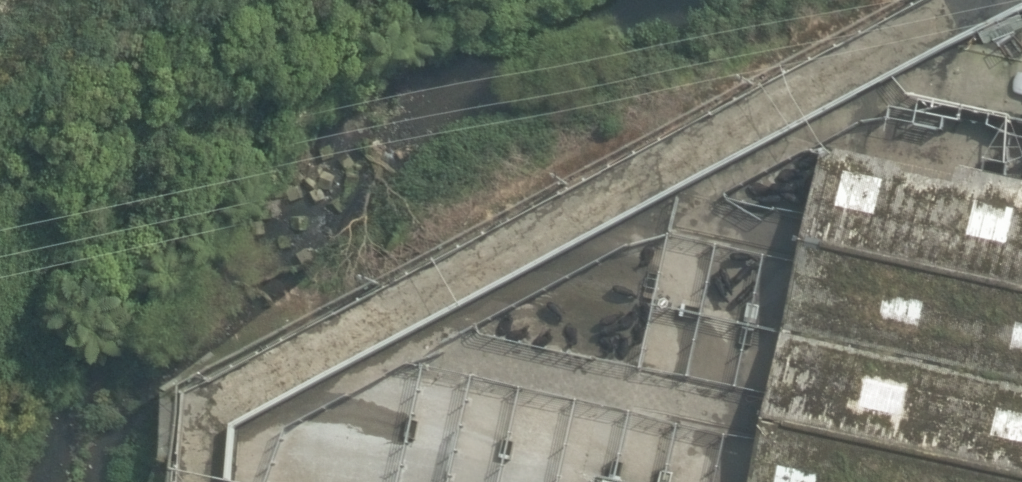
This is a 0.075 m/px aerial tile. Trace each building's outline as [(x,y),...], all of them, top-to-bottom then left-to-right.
[(1003,177),(956,167),(954,175),(829,148),(763,423),(749,481),(1021,481),(1021,181),(1003,177)]
